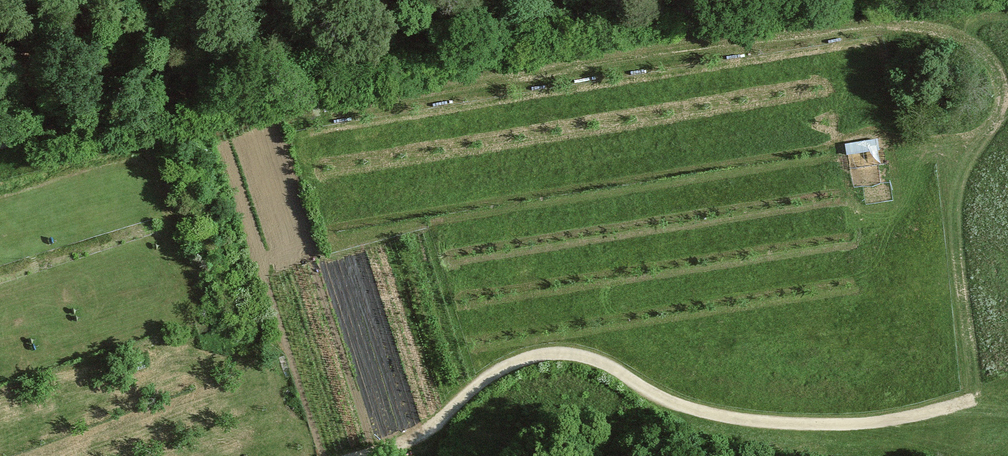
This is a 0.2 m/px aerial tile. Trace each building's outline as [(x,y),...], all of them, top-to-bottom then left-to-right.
[(884,134),(850,139),(853,162),(887,157),(884,134)]
